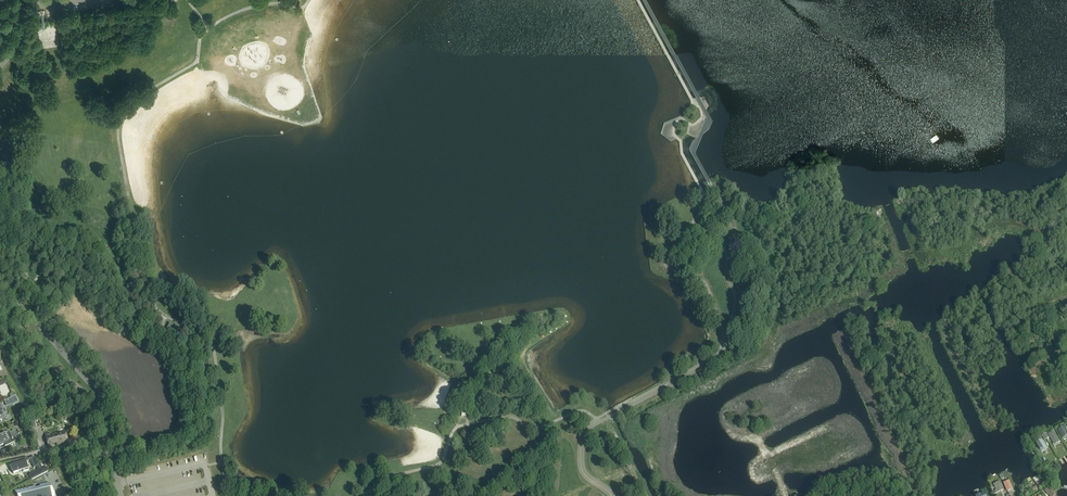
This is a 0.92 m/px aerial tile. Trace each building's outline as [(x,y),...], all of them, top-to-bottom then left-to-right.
[(182,330),(170,323),(165,331),(177,338),(182,330)] [(30,417),(33,427),(36,427),(34,422),(39,420),(37,415),(34,416),(34,417),(33,417),(33,416),(30,417)] [(1066,436),(1066,428),(1066,426),(1059,430),(1063,438),(1066,436)] [(70,438),(67,438),(65,431),(50,435),(50,434),(45,435),(48,445),(56,443),(57,445),(68,442),(78,439),(80,445),(91,442),(89,433),(77,436),(77,435),(70,436),(70,438)] [(1057,436),(1058,436),(1056,433),(1055,434),(1054,431),(1048,435),(1054,445),(1058,443),(1060,442),(1057,436)] [(11,444),(12,444),(12,443),(13,442),(12,441),(8,432),(0,436),(0,447),(4,445),(5,447),(11,444)] [(1047,446),(1043,439),(1036,443),(1040,450),(1047,446)] [(14,465),(10,466),(11,468),(14,474),(28,469),(26,462),(30,460),(34,468),(36,467),(38,471),(30,476),(32,480),(48,471),(46,467),(42,469),(39,462),(37,463),(34,457),(28,459),(27,457),(12,461),(14,465)] [(1009,480),(1003,483),(1007,491),(1013,489),(1009,480)] [(1037,482),(1037,481),(1035,482),(1036,485),(1031,488),(1033,492),(1041,487),(1040,485),(1043,484),(1041,480),(1037,482)] [(993,484),(996,490),(994,491),(995,493),(1003,489),(1000,481),(993,484)] [(14,491),(15,491),(18,491),(20,495),(52,495),(49,483),(39,485),(40,488),(36,489),(35,487),(35,486),(14,491)] [(1049,495),(1055,495),(1056,495),(1050,486),(1044,491),(1047,495),(1048,495),(1049,495)]
